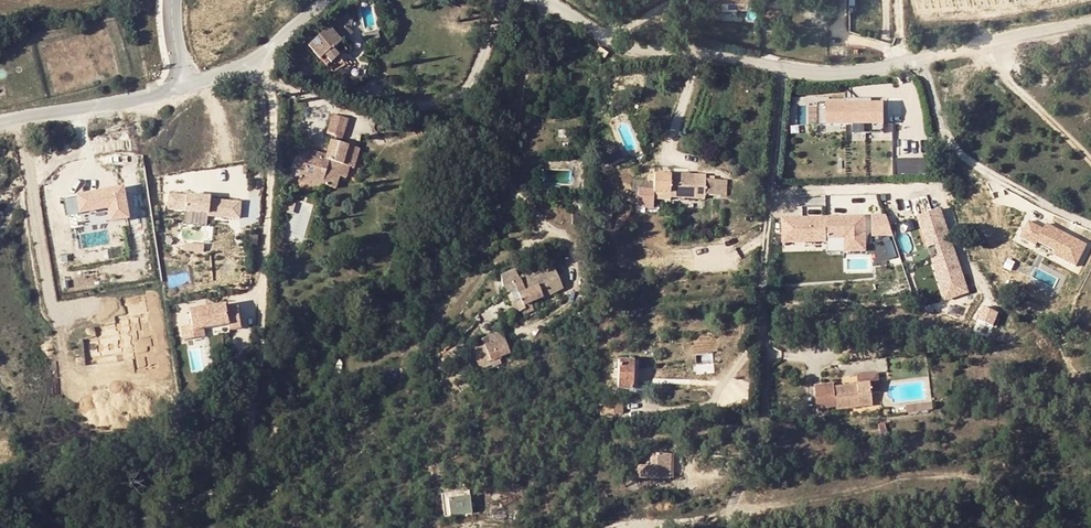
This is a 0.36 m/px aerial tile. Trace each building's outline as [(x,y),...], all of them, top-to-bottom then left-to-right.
[(718,8),(753,8),(753,0),(719,0),(718,8)] [(335,24),(342,35),(357,25),(350,14),(335,24)] [(334,28),(306,50),(318,65),(324,60),(330,68),(338,61),(332,55),(351,40),(346,33),(341,37),(334,28)] [(376,37),(374,31),(362,35),(363,40),(376,37)] [(600,47),(596,53),(605,58),(609,52),(600,47)] [(362,88),(358,102),(374,107),(378,93),(362,88)] [(883,104),(818,105),(818,125),(853,125),(853,134),(884,133),(883,104)] [(332,115),(326,134),(343,139),(349,119),(332,115)] [(308,150),(300,174),(323,182),(322,186),(336,189),(340,177),(347,179),(349,168),(354,169),(360,149),(330,140),(326,155),(308,150)] [(927,159),(902,159),(903,169),(917,168),(918,176),(928,175),(927,159)] [(322,186),(323,182),(300,174),(297,183),(320,190),(322,186)] [(697,203),(697,200),(697,182),(698,180),(664,179),(664,186),(647,185),(647,206),(664,206),(664,202),(697,203)] [(709,182),(697,182),(697,200),(710,199),(709,182)] [(107,196),(106,192),(78,197),(80,213),(109,208),(111,222),(127,219),(122,189),(112,191),(113,195),(107,196)] [(78,197),(66,199),(69,215),(80,213),(78,197)] [(214,200),(173,197),(172,213),(189,214),(189,215),(213,216),(213,215),(228,216),(228,220),(244,221),(245,205),(214,203),(214,200)] [(940,212),(917,219),(927,250),(935,248),(939,260),(931,262),(937,278),(962,276),(940,212)] [(885,217),(870,218),(871,237),(892,236),(885,217)] [(864,252),(863,218),(792,220),(792,225),(781,225),(782,245),(825,243),(825,240),(843,239),(844,253),(864,252)] [(1043,229),(1028,222),(1020,238),(1035,246),(1037,242),(1057,252),(1055,256),(1075,266),(1086,245),(1046,224),(1043,229)] [(516,289),(512,282),(498,289),(495,295),(497,301),(503,303),(512,323),(518,321),(520,323),(530,319),(526,311),(538,305),(539,307),(559,297),(548,274),(516,289)] [(962,276),(937,278),(943,295),(951,292),(953,300),(968,295),(962,276)] [(951,292),(943,295),(945,303),(953,300),(951,292)] [(998,316),(983,310),(978,323),(993,329),(998,316)] [(194,334),(196,348),(197,353),(232,347),(233,353),(245,351),(241,330),(230,332),(229,328),(194,334)] [(488,336),(490,343),(491,345),(504,339),(501,331),(488,336)] [(490,343),(471,351),(480,371),(492,366),(490,362),(510,354),(504,339),(491,345),(490,343)] [(197,353),(196,348),(186,350),(188,363),(208,360),(207,352),(197,353)] [(638,390),(640,361),(622,361),(621,389),(638,390)] [(869,399),(878,399),(878,380),(851,381),(852,390),(868,389),(869,399)] [(869,399),(868,389),(852,390),(830,391),(829,386),(810,387),(811,412),(830,411),(831,415),(870,414),(869,399)] [(207,401),(203,405),(207,410),(212,405),(207,401)] [(604,402),(604,414),(621,414),(620,402),(604,402)] [(903,417),(903,427),(916,427),(915,417),(903,417)] [(915,417),(916,427),(929,426),(929,417),(915,417)] [(885,445),(881,433),(874,435),(877,446),(885,445)] [(673,458),(656,456),(655,460),(655,472),(668,474),(669,466),(672,466),(673,458)] [(647,472),(655,472),(655,460),(647,460),(647,472)] [(456,485),(428,487),(430,509),(436,509),(434,492),(456,490),(456,485)] [(456,490),(434,492),(436,509),(458,508),(456,490)]
